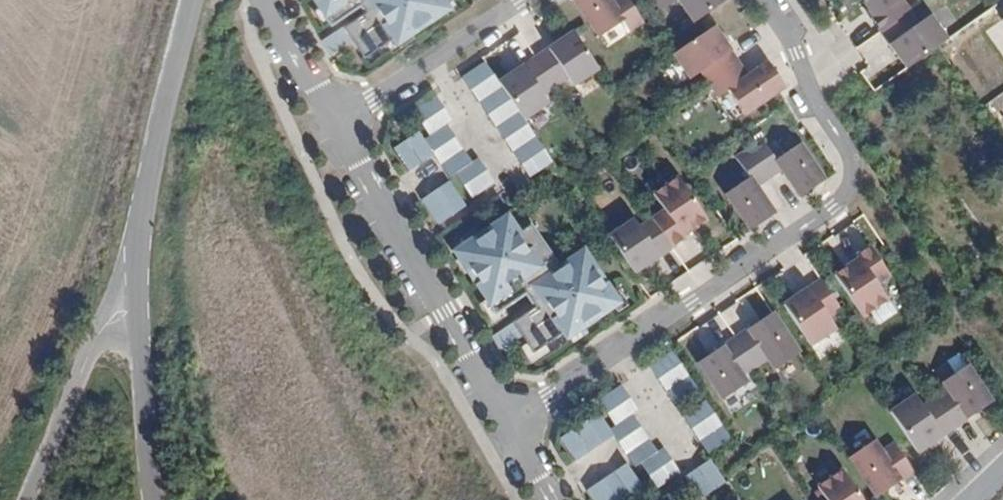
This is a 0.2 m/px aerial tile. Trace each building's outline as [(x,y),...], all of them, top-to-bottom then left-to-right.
[(334,31),(367,8),(373,0),(312,0),(334,31)] [(451,0),(373,0),(367,8),(372,16),(326,45),(336,58),(356,45),(369,65),(393,45),(398,55),(458,11),(451,0)] [(632,0),(616,0),(615,1),(615,0),(575,0),(572,2),(604,43),(626,28),(631,38),(648,25),(632,0)] [(735,0),(657,0),(651,5),(662,17),(679,7),(696,29),(735,0)] [(887,36),(916,14),(907,4),(911,0),(861,0),(887,36)] [(911,75),(951,42),(935,16),(925,24),(916,14),(887,36),(911,75)] [(746,68),(720,29),(676,59),(695,85),(706,77),(714,91),(746,68)] [(603,76),(576,33),(539,58),(562,92),(572,85),(579,94),(603,76)] [(539,58),(500,86),(529,129),(555,110),(549,99),(562,92),(539,58)] [(500,86),(489,65),(466,80),(533,181),(554,164),(529,129),(500,86)] [(791,93),(771,65),(753,78),(746,68),(714,91),(721,100),(733,96),(749,122),(791,93)] [(459,126),(441,98),(417,114),(432,141),(427,144),(422,137),(399,153),(413,181),(441,165),(454,185),(459,179),(475,205),(499,189),(481,159),(476,165),(451,130),(459,126)] [(829,182),(802,142),(778,162),(765,145),(754,151),(776,182),(784,176),(801,201),(829,182)] [(753,236),(778,213),(765,192),(776,182),(754,151),(738,160),(751,180),(726,199),(753,236)] [(709,225),(680,178),(654,197),(665,215),(655,218),(677,256),(684,245),(709,225)] [(469,209),(452,185),(424,204),(442,232),(469,209)] [(525,238),(511,215),(457,254),(501,321),(529,299),(530,292),(558,271),(535,233),(525,238)] [(613,242),(638,280),(663,266),(677,256),(655,218),(642,227),(639,222),(613,242)] [(895,282),(873,247),(836,277),(866,326),(894,305),(885,287),(895,282)] [(626,311),(588,250),(558,271),(530,292),(529,299),(539,315),(500,341),(508,353),(525,344),(541,360),(564,344),(568,348),(626,311)] [(845,313),(825,281),(786,309),(816,355),(841,335),(833,323),(845,313)] [(806,350),(776,313),(741,338),(761,371),(771,362),(779,374),(806,350)] [(753,387),(747,377),(761,371),(741,338),(700,366),(725,406),(753,387)] [(703,391),(675,351),(654,368),(680,408),(703,391)] [(999,404),(970,362),(941,384),(950,395),(939,402),(960,434),(999,404)] [(601,413),(563,440),(580,468),(619,443),(638,469),(647,466),(662,490),(685,473),(665,449),(660,451),(637,419),(645,413),(625,387),(604,404),(616,426),(613,430),(601,413)] [(894,419),(921,461),(960,434),(939,402),(929,408),(921,397),(894,419)] [(734,440),(708,403),(688,418),(713,456),(734,440)] [(898,443),(885,453),(875,440),(849,462),(874,499),(891,499),(921,480),(898,443)] [(689,478),(701,499),(707,499),(728,484),(716,461),(689,478)] [(630,465),(592,491),(597,499),(635,499),(650,492),(630,465)] [(844,474),(817,493),(822,499),(864,499),(844,474)]
